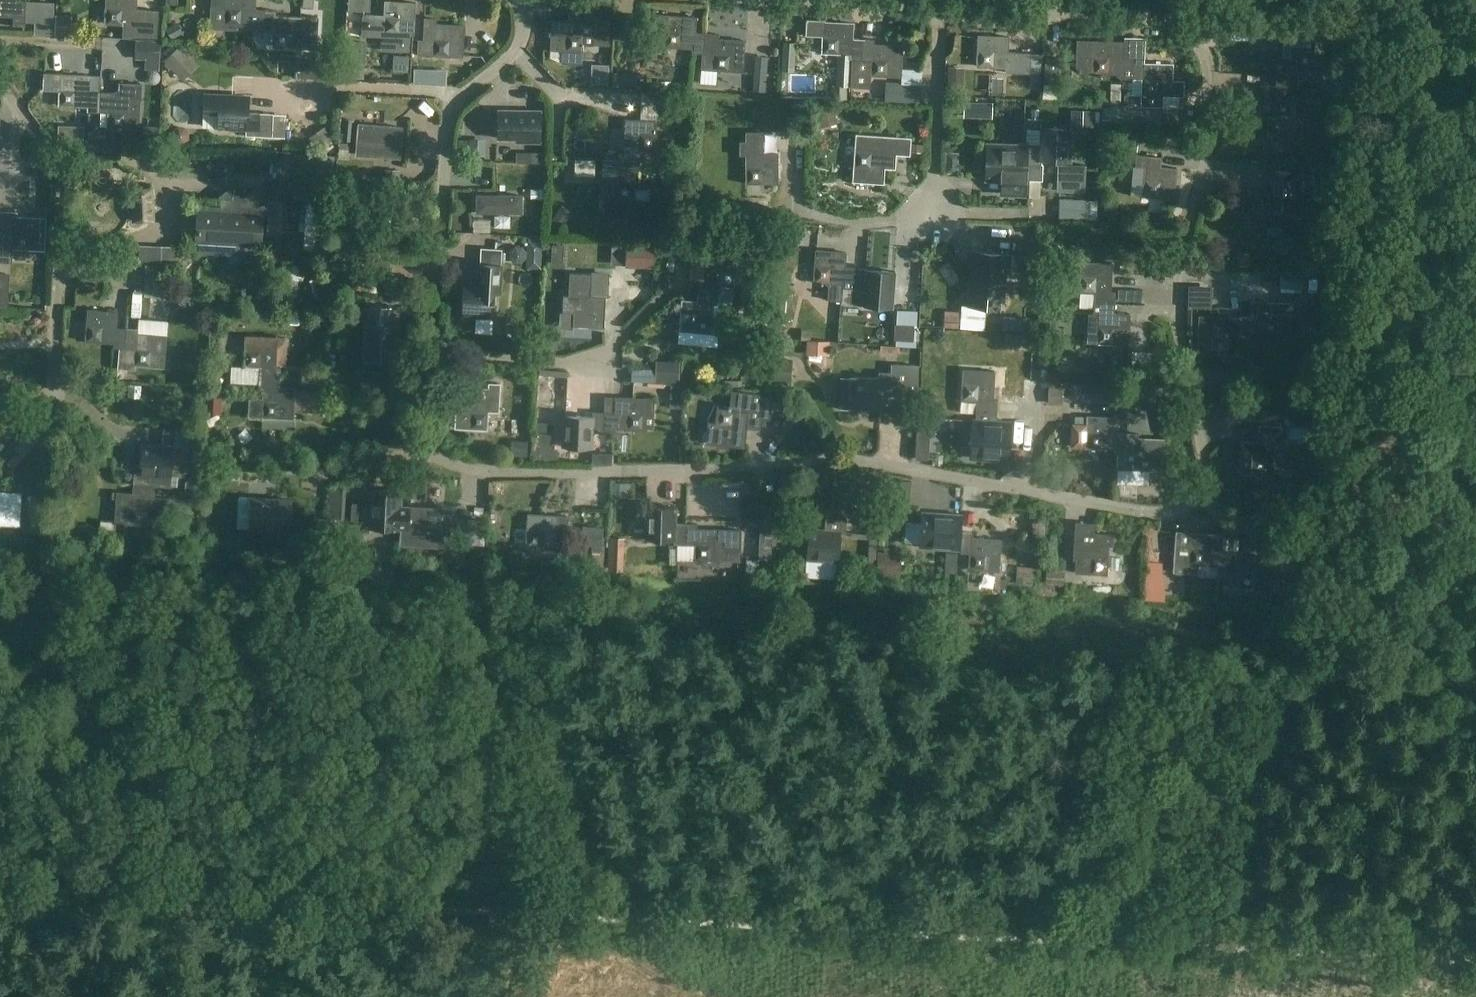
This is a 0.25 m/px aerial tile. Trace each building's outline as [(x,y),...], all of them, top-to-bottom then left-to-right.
[(15,16),(15,21),(26,22),(27,1),(17,1),(17,0),(0,0),(0,16),(15,16)] [(125,24),(125,37),(158,38),(159,10),(137,9),(138,0),(108,0),(107,23),(125,24)] [(304,48),(318,48),(319,18),(277,16),(278,10),(256,9),(256,0),(212,0),(211,8),(226,9),(226,23),(254,25),(254,30),(275,31),(275,46),(304,48)] [(413,51),(413,34),(415,34),(416,3),(387,2),(384,49),(413,51)] [(583,51),(584,40),(611,41),(612,13),(569,10),(569,21),(554,20),(552,50),(583,51)] [(694,54),(715,55),(714,70),(743,72),(746,41),(717,39),(718,34),(696,33),(697,18),(668,17),(668,16),(651,16),(651,31),(667,31),(666,48),(694,49),(694,54)] [(437,19),(425,19),(424,39),(435,40),(434,55),(464,56),(465,26),(437,24),(437,19)] [(854,23),(825,22),(806,21),(805,34),(824,35),(823,52),(852,54),(851,59),(873,60),(872,75),(902,77),(903,46),(875,45),(875,39),(854,38),(854,23)] [(62,24),(62,46),(79,46),(79,24),(62,24)] [(1007,72),(1031,74),(1041,75),(1043,54),(1009,52),(1009,37),(980,35),(978,66),(1007,67),(1007,72)] [(1284,64),(1278,64),(1277,85),(1262,85),(1261,114),(1291,116),(1293,88),(1298,88),(1299,66),(1314,67),(1316,37),(1285,36),(1284,64)] [(348,41),(347,62),(347,77),(364,78),(364,63),(366,63),(367,42),(348,41)] [(625,41),(625,51),(642,51),(642,41),(625,41)] [(1078,57),(1094,58),(1094,73),(1122,73),(1122,78),(1144,79),(1143,94),(1173,95),(1174,64),(1145,64),(1146,58),(1124,58),(1124,43),(1096,42),(1096,41),(1079,41),(1078,57)] [(165,60),(183,79),(194,69),(186,60),(190,56),(181,46),(165,60)] [(567,68),(567,54),(555,54),(555,68),(567,68)] [(393,71),(408,72),(409,56),(394,55),(393,71)] [(1058,99),(1060,56),(1045,55),(1043,98),(1058,99)] [(572,59),(573,75),(588,74),(587,58),(572,59)] [(89,112),(100,112),(101,91),(91,91),(92,77),(93,77),(93,76),(64,74),(62,74),(46,74),(45,89),(62,90),(61,104),(60,104),(60,105),(89,106),(89,112)] [(886,79),(885,99),(920,101),(921,81),(886,79)] [(122,83),(121,97),(113,97),(113,92),(101,91),(100,112),(111,113),(110,126),(109,126),(109,128),(138,129),(138,130),(140,130),(141,100),(142,100),(142,84),(122,83)] [(247,133),(259,134),(284,135),(285,119),(273,118),(273,114),(250,112),(250,97),(222,96),(223,89),(197,88),(196,111),(220,111),(219,127),(247,128),(247,133)] [(642,92),(641,119),(657,120),(658,92),(642,92)] [(1162,109),(1162,96),(1143,95),(1143,109),(1162,109)] [(1014,107),(1007,121),(1021,128),(1028,114),(1014,107)] [(516,138),(516,142),(540,142),(540,110),(498,110),(498,138),(516,138)] [(1070,122),(1094,123),(1095,111),(1070,110),(1070,122)] [(1150,126),(1151,116),(1135,114),(1134,125),(1150,126)] [(1152,115),(1152,126),(1170,127),(1171,116),(1152,115)] [(621,148),(620,169),(605,169),(604,198),(634,200),(635,171),(640,171),(641,150),(656,150),(657,121),(627,120),(626,148),(621,148)] [(358,124),(356,154),(400,158),(403,127),(358,124)] [(1043,128),(1042,143),(1031,143),(1030,163),(1043,164),(1043,159),(1071,160),(1073,129),(1043,128)] [(763,153),(763,143),(763,130),(746,130),(746,143),(743,143),(743,154),(748,154),(748,183),(779,183),(779,153),(763,153)] [(896,169),(897,148),(898,137),(875,135),(874,151),(857,150),(855,181),(884,183),(885,168),(896,169)] [(1030,163),(1031,143),(1021,142),(1021,148),(992,146),(991,177),(1021,178),(1021,163),(1030,163)] [(1147,167),(1144,195),(1175,198),(1178,168),(1163,167),(1164,157),(1143,155),(1142,166),(1147,167)] [(1070,163),(1051,163),(1053,212),(1071,212),(1070,163)] [(1255,223),(1286,226),(1288,198),(1294,198),(1296,173),(1274,171),(1272,195),(1257,194),(1255,223)] [(155,220),(154,187),(131,187),(132,221),(155,220)] [(477,195),(477,212),(521,212),(521,195),(477,195)] [(1079,200),(1079,218),(1090,219),(1091,200),(1079,200)] [(318,203),(306,203),(303,246),(315,247),(318,203)] [(263,242),(264,213),(199,210),(198,238),(263,242)] [(0,232),(0,239),(0,242),(16,243),(16,248),(45,249),(47,218),(19,217),(19,212),(0,211),(0,232)] [(171,263),(172,245),(140,245),(140,263),(171,263)] [(482,246),(481,264),(502,265),(503,248),(482,246)] [(817,281),(829,282),(828,298),(844,300),(845,288),(866,290),(867,290),(869,274),(869,269),(847,268),(848,253),(819,250),(817,281)] [(707,281),(702,280),(700,302),(685,300),(682,330),(713,333),(715,304),(720,305),(722,283),(737,285),(740,255),(709,252),(707,281)] [(974,293),(1005,295),(1007,267),(1024,268),(1025,256),(992,254),(991,264),(976,263),(974,293)] [(1082,292),(1097,292),(1096,314),(1101,314),(1100,343),(1131,344),(1132,314),(1117,314),(1118,292),(1113,292),(1114,263),(1083,262),(1082,292)] [(482,264),(481,276),(480,287),(465,286),(464,316),(494,317),(496,289),(501,289),(502,265),(482,264)] [(594,296),(594,286),(594,269),(573,269),(573,297),(578,297),(578,326),(609,326),(609,296),(594,296)] [(1280,271),(1280,285),(1307,286),(1307,302),(1318,302),(1318,295),(1326,295),(1326,273),(1280,271)] [(897,276),(869,274),(867,290),(866,290),(865,305),(895,307),(897,276)] [(742,276),(741,300),(762,302),(764,278),(742,276)] [(724,299),(738,300),(738,288),(724,288),(724,299)] [(1252,333),(1281,334),(1290,335),(1292,304),(1253,302),(1252,318),(1230,316),(1230,322),(1202,320),(1200,351),(1230,352),(1230,337),(1252,338),(1252,333)] [(368,360),(398,362),(401,330),(390,329),(392,304),(373,303),(368,360)] [(115,348),(119,348),(118,367),(135,368),(136,365),(165,367),(168,336),(139,334),(140,329),(118,327),(119,312),(90,310),(87,340),(116,343),(115,348)] [(895,323),(894,338),(915,339),(916,324),(895,323)] [(266,388),(265,396),(249,395),(248,416),(295,418),(297,389),(281,388),(282,366),(277,366),(279,338),(248,336),(247,366),(262,367),(261,388),(266,388)] [(685,352),(723,352),(723,338),(685,339),(685,352)] [(835,364),(838,348),(819,345),(816,360),(835,364)] [(888,361),(906,363),(907,355),(889,353),(888,361)] [(766,355),(746,354),(744,375),(764,376),(766,355)] [(793,357),(769,355),(768,377),(791,378),(793,357)] [(981,451),(1000,452),(1000,459),(1012,460),(1014,423),(999,422),(1000,400),(995,400),(996,372),(966,370),(964,400),(979,401),(978,421),(974,421),(973,435),(982,436),(981,451)] [(882,379),(853,378),(852,409),(882,410),(882,394),(893,395),(894,374),(882,374),(882,379)] [(899,377),(899,397),(920,398),(920,377),(899,377)] [(488,429),(489,416),(497,417),(499,381),(489,380),(489,389),(475,388),(474,399),(459,398),(458,427),(488,429)] [(1085,398),(1111,399),(1111,384),(1085,383),(1085,398)] [(746,446),(746,442),(748,427),(762,428),(764,417),(771,418),(774,395),(734,391),(732,406),(719,404),(717,422),(710,421),(708,442),(718,443),(718,445),(730,446),(730,444),(746,446)] [(1213,394),(1213,408),(1239,409),(1239,394),(1213,394)] [(616,412),(595,412),(595,417),(566,416),(565,446),(595,447),(595,432),(617,433),(617,428),(645,429),(647,398),(617,397),(616,412)] [(304,401),(303,419),(331,420),(331,402),(304,401)] [(1117,454),(1121,454),(1120,469),(1168,471),(1169,440),(1141,439),(1141,434),(1119,433),(1120,418),(1090,417),(1089,448),(1117,449),(1117,454)] [(1262,425),(1261,443),(1245,443),(1244,472),(1275,474),(1276,446),(1282,446),(1283,426),(1262,425)] [(173,429),(173,444),(196,445),(197,430),(173,429)] [(137,473),(136,484),(156,486),(157,476),(172,477),(175,448),(144,445),(142,473),(137,473)] [(834,509),(829,508),(827,530),(812,529),(809,558),(840,561),(842,533),(847,533),(849,511),(864,513),(867,483),(836,481),(834,509)] [(155,497),(156,486),(136,484),(135,494),(120,493),(117,522),(148,525),(149,512),(164,514),(165,504),(180,505),(180,500),(155,497)] [(374,490),(373,502),(352,501),(351,518),(372,519),(372,521),(400,523),(400,528),(411,528),(412,508),(402,507),(403,492),(374,490)] [(21,524),(22,494),(0,493),(0,523),(21,524)] [(237,524),(250,525),(251,498),(238,497),(237,524)] [(293,500),(282,500),(253,498),(251,529),(280,530),(279,535),(291,536),(293,500)] [(697,560),(727,560),(740,561),(741,530),(699,529),(699,524),(678,523),(678,508),(649,507),(648,538),(676,539),(676,544),(698,544),(697,560)] [(424,508),(412,508),(411,528),(422,529),(421,544),(450,546),(452,515),(424,514),(424,508)] [(568,553),(569,532),(570,517),(530,514),(529,545),(557,547),(557,552),(568,553)] [(951,547),(951,552),(972,554),(971,569),(1001,571),(1003,540),(975,538),(975,533),(953,532),(954,516),(925,514),(923,545),(951,547)] [(752,572),(752,570),(752,564),(758,558),(772,558),(773,518),(760,517),(760,515),(746,515),(745,538),(751,538),(751,549),(744,549),(744,572),(752,572)] [(1116,534),(1096,533),(1096,525),(1075,524),(1073,559),(1079,559),(1078,572),(1109,574),(1111,546),(1116,546),(1116,534)] [(1244,557),(1244,552),(1245,532),(1224,530),(1223,535),(1194,533),(1193,545),(1175,544),(1173,571),(1199,573),(1199,564),(1220,566),(1219,571),(1241,572),(1240,588),(1270,590),(1272,559),(1244,557)] [(1123,577),(1105,577),(1105,585),(1092,584),(1092,595),(1127,596),(1128,564),(1123,564),(1123,577)] [(1251,602),(1251,589),(1232,589),(1233,603),(1251,602)]
